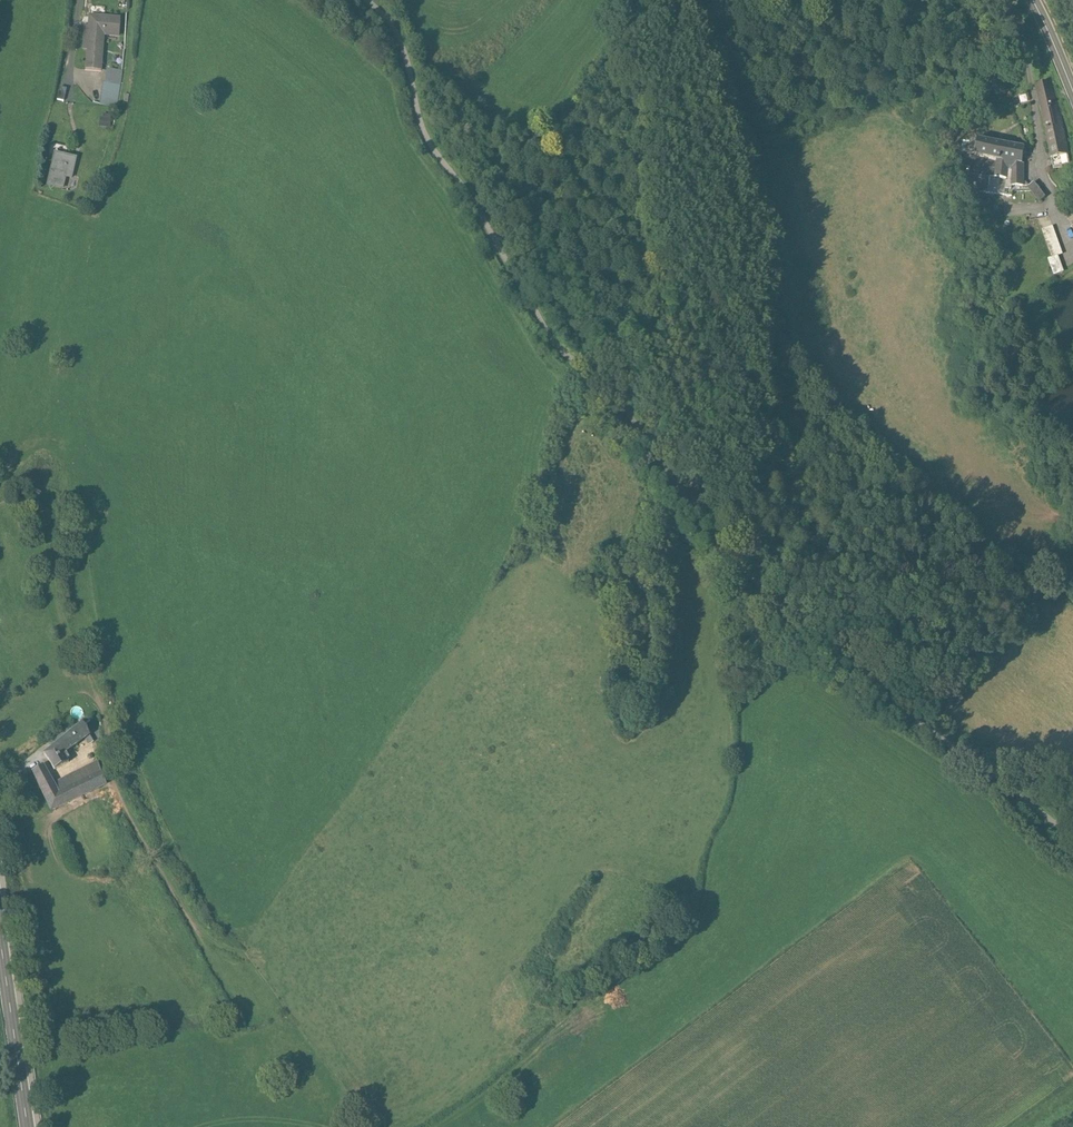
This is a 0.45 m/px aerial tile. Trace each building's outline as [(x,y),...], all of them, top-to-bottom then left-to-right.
[(119,34),(120,15),(90,12),(88,24),(85,24),(82,48),(86,48),(84,65),(102,67),(106,33),(119,34)] [(117,107),(122,68),(108,66),(106,80),(103,80),(100,105),(117,107)] [(1037,89),(1052,161),(1068,158),(1054,86),(1037,89)] [(105,111),(102,123),(112,125),(115,113),(105,111)] [(960,165),(971,167),(972,158),(977,128),(962,134),(956,137),(953,140),(951,143),(950,147),(950,152),(951,156),(954,160),(956,163),(960,165)] [(978,139),(975,155),(997,160),(1022,166),(1024,150),(978,139)] [(55,151),(47,184),(69,189),(77,156),(55,151)] [(971,167),(970,175),(990,178),(988,194),(1004,196),(1005,190),(1011,191),(1012,187),(1014,170),(1008,169),(1006,179),(994,178),(997,160),(975,155),(974,158),(972,158),(971,167)] [(1022,166),(997,160),(994,178),(1006,179),(1008,169),(1014,170),(1012,187),(1023,187),(1023,167),(1022,166)] [(967,191),(988,194),(990,178),(970,175),(967,191)] [(1046,198),(1034,183),(1028,187),(1040,202),(1046,198)] [(1063,255),(1053,227),(1043,231),(1058,274),(1064,272),(1058,256),(1063,255)] [(43,753),(55,770),(69,763),(64,756),(92,737),(83,724),(43,753)] [(50,813),(111,785),(100,767),(92,771),(84,766),(54,783),(44,765),(31,773),(50,813)]
